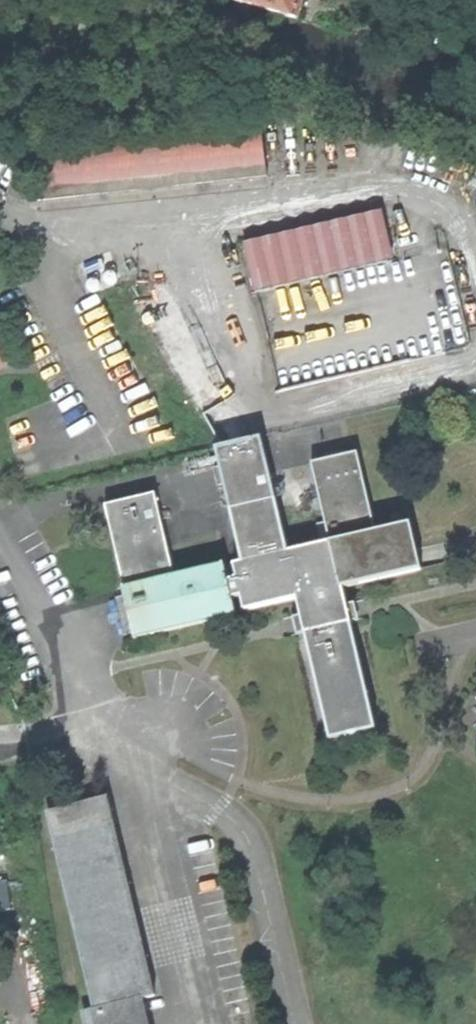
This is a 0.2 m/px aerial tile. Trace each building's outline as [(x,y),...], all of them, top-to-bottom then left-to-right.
[(294,31),(302,0),(232,0),(229,12),(294,31)] [(389,212),(247,238),(257,288),(399,262),(389,212)] [(170,312),(152,322),(163,342),(181,331),(170,312)] [(230,401),(205,414),(218,439),(243,426),(230,401)] [(298,601),(330,741),(377,730),(345,589),(422,572),(411,525),(375,533),(357,454),(308,465),(326,543),(285,553),(259,440),(214,450),(239,562),(230,564),(234,580),(230,581),(234,601),(238,600),(241,614),(298,601)] [(238,617),(234,601),(230,581),(226,564),(222,564),(222,567),(175,578),(156,494),(108,505),(126,586),(122,587),(128,613),(134,640),(138,639),(137,636),(232,615),(233,618),(238,617)] [(201,555),(210,554),(208,547),(200,549),(201,555)] [(111,797),(52,812),(99,1008),(146,997),(158,995),(111,797)] [(146,997),(99,1008),(88,1011),(91,1023),(152,1023),(146,997)]
